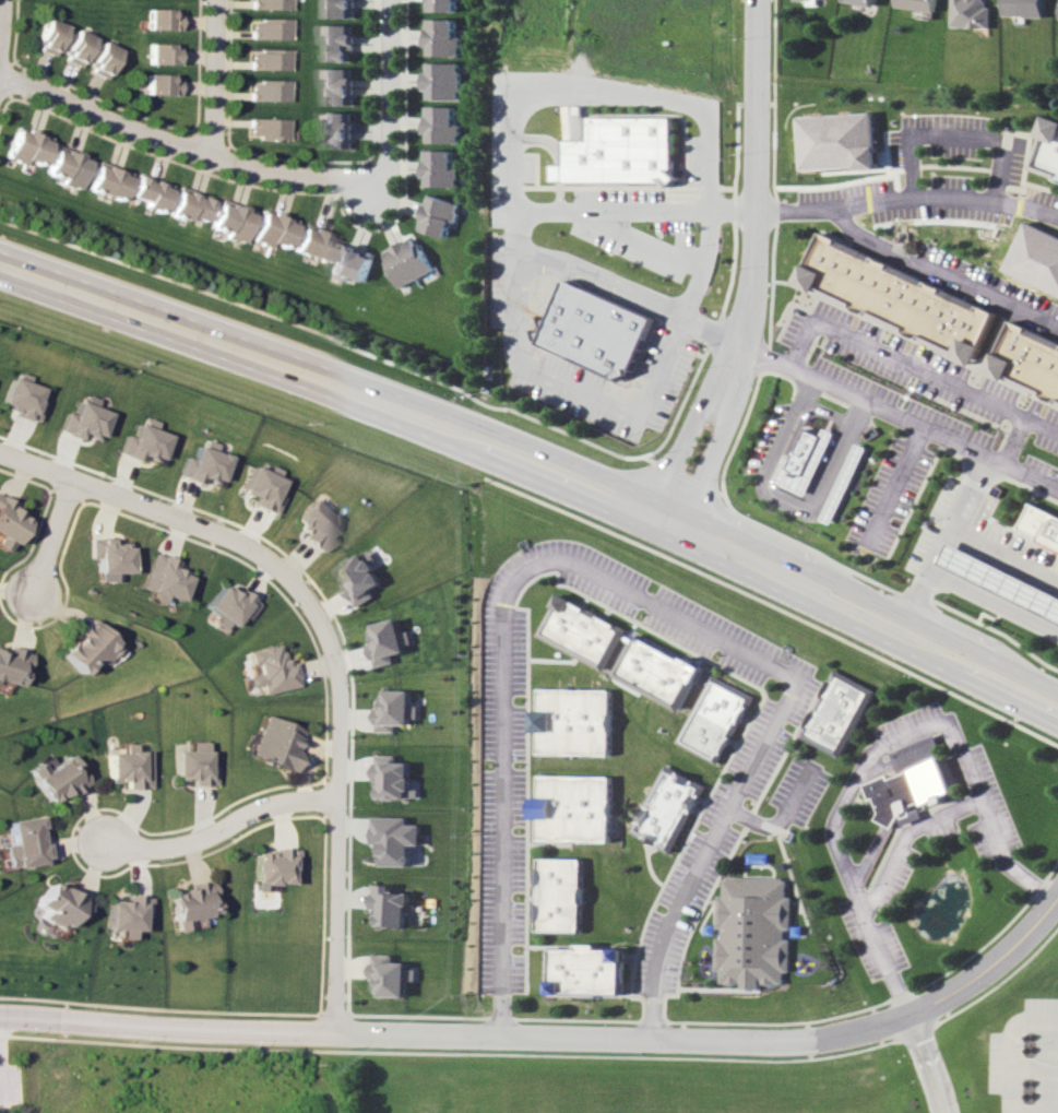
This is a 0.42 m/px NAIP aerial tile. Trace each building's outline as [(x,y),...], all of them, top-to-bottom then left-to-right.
[(287,0),(248,0),(247,9),(287,9),(287,0)] [(328,18),(356,18),(356,0),(328,0),(328,18)] [(428,11),(459,12),(459,0),(428,0),(428,11)] [(900,8),(940,10),(940,0),(901,0),(900,8)] [(953,27),(993,28),(994,5),(988,5),(988,0),(954,0),(953,27)] [(1049,0),(1007,0),(1007,16),(1048,17),(1049,0)] [(177,10),(144,9),(143,29),(177,30),(177,10)] [(34,51),(54,55),(61,24),(41,19),(34,51)] [(286,39),(287,20),(247,19),(247,39),(286,39)] [(459,19),(429,19),(428,55),(463,56),(463,36),(458,36),(459,19)] [(329,61),(355,61),(356,25),(322,25),(322,44),(329,44),(329,61)] [(60,60),(80,66),(90,36),(70,30),(60,60)] [(104,76),(116,50),(97,41),(85,67),(104,76)] [(175,43),(145,44),(146,65),(175,64),(175,43)] [(286,70),(286,50),(246,49),(246,69),(286,70)] [(462,63),(428,62),(427,99),(462,99),(462,63)] [(355,68),(321,69),(321,88),(326,88),(326,105),(356,105),(355,68)] [(176,95),(176,75),(143,74),(143,94),(176,95)] [(286,81),(246,81),(246,101),(285,102),(286,81)] [(457,106),(428,106),(427,142),(462,143),(462,123),(457,123),(457,106)] [(324,149),(354,149),(353,111),(319,112),(320,132),(323,132),(324,149)] [(804,170),(880,166),(877,113),(802,116),(804,170)] [(1033,167),(1057,177),(1057,117),(1053,115),(1033,167)] [(285,139),(286,119),(246,117),(245,138),(285,139)] [(590,117),(678,118),(677,187),(559,186),(559,163),(570,163),(570,139),(590,140),(590,117)] [(5,157),(40,168),(49,137),(14,126),(5,157)] [(88,157),(54,144),(43,172),(59,179),(58,183),(76,190),(88,157)] [(424,186),(460,187),(460,167),(455,167),(456,150),(425,149),(424,186)] [(85,188),(119,201),(129,172),(95,160),(85,188)] [(142,206),(160,212),(170,184),(134,173),(127,197),(143,202),(142,206)] [(203,224),(211,197),(175,186),(167,213),(203,224)] [(419,230),(447,238),(452,221),(456,223),(462,203),(429,194),(419,230)] [(241,243),(252,210),(217,199),(208,227),(224,232),(222,237),(241,243)] [(285,248),(295,220),(260,208),(249,241),(267,247),(268,243),(285,248)] [(1026,222),(1007,272),(1057,293),(1057,235),(1026,222)] [(335,232),(299,224),(292,253),(328,261),(335,232)] [(827,234),(807,280),(977,357),(995,313),(827,234)] [(398,287),(432,271),(416,236),(381,252),(398,287)] [(375,252),(339,242),(329,275),(347,280),(348,276),(366,281),(375,252)] [(663,322),(571,279),(540,343),(632,387),(663,322)] [(994,365),(1057,397),(1057,345),(1013,322),(994,365)] [(39,403),(33,400),(37,388),(22,383),(25,376),(8,370),(0,392),(0,407),(12,411),(11,415),(32,423),(39,403)] [(105,412),(90,407),(93,399),(81,395),(79,403),(71,400),(60,433),(76,438),(78,433),(96,439),(105,412)] [(165,434),(151,430),(154,421),(142,417),(139,425),(133,423),(128,437),(121,434),(114,454),(137,462),(139,456),(156,462),(165,434)] [(808,429),(785,481),(805,492),(829,442),(808,429)] [(226,455),(212,451),(214,443),(202,440),(200,447),(193,445),(189,458),(181,456),(176,475),(216,487),(226,455)] [(824,519),(835,524),(869,447),(859,443),(824,519)] [(273,514),(281,495),(276,493),(281,480),(275,478),(278,470),(267,465),(265,471),(249,465),(239,491),(255,497),(251,506),(273,514)] [(8,511),(12,504),(0,497),(0,550),(4,552),(23,519),(8,511)] [(293,519),(305,530),(299,536),(319,553),(331,538),(327,534),(338,521),(311,498),(293,519)] [(1034,505),(1057,516),(1057,546),(1020,528),(1034,505)] [(125,572),(125,543),(108,542),(108,538),(92,538),(92,581),(109,581),(109,572),(125,572)] [(952,543),(1057,595),(1057,622),(943,565),(952,543)] [(357,608),(376,596),(372,590),(385,582),(372,564),(378,560),(370,548),(339,569),(346,579),(340,582),(357,608)] [(174,560),(149,552),(137,587),(149,592),(147,599),(159,604),(162,595),(178,601),(188,574),(171,568),(174,560)] [(245,620),(257,603),(238,589),(234,594),(219,584),(203,606),(217,616),(211,623),(225,634),(239,615),(245,620)] [(628,627),(607,668),(540,635),(561,593),(628,627)] [(373,625),(378,642),(371,644),(376,667),(396,662),(393,653),(415,648),(411,631),(403,632),(400,618),(373,625)] [(115,647),(86,619),(54,653),(77,675),(93,658),(99,664),(115,647)] [(638,632),(705,668),(683,710),(616,674),(638,632)] [(297,686),(292,662),(282,663),(278,644),(244,650),(247,665),(254,663),(256,673),(243,676),(246,687),(258,685),(259,693),(297,686)] [(0,647),(0,682),(17,687),(25,654),(0,647)] [(837,673),(873,694),(840,755),(804,735),(837,673)] [(714,675),(756,696),(720,763),(678,743),(714,675)] [(540,688),(614,688),(614,756),(540,756),(540,688)] [(379,731),(399,731),(399,725),(413,724),(413,719),(421,719),(421,705),(414,705),(414,690),(385,690),(385,708),(379,708),(379,731)] [(301,728),(258,716),(246,757),(289,769),(301,728)] [(887,750),(937,730),(966,798),(895,828),(878,819),(864,784),(895,771),(887,750)] [(213,765),(205,765),(206,742),(188,742),(188,751),(172,750),(171,777),(189,777),(189,785),(213,785),(213,765)] [(149,788),(148,750),(133,751),(133,743),(121,744),(121,752),(105,753),(106,782),(123,781),(124,788),(149,788)] [(46,805),(86,784),(70,754),(53,763),(49,756),(27,768),(46,805)] [(382,798),(422,799),(422,788),(413,788),(414,762),(400,762),(400,755),(377,754),(377,785),(382,786),(382,798)] [(668,762),(709,785),(670,852),(630,829),(668,762)] [(614,775),(539,774),(538,841),(613,842),(614,775)] [(6,821),(13,867),(45,862),(38,816),(6,821)] [(411,817),(376,817),(376,846),(384,846),(384,865),(412,866),(412,844),(423,844),(423,824),(411,824),(411,817)] [(250,891),(276,890),(276,884),(286,884),(286,870),(293,870),(293,848),(262,848),(262,852),(249,852),(250,891)] [(538,856),(584,857),(584,933),(538,933),(538,856)] [(726,874),(794,876),(792,987),(723,985),(726,874)] [(38,918),(62,931),(71,914),(80,918),(89,901),(48,879),(34,905),(42,910),(38,918)] [(214,914),(209,880),(192,882),(193,888),(167,892),(172,931),(187,929),(185,918),(214,914)] [(410,927),(410,892),(392,892),(392,885),(375,885),(375,912),(382,912),(381,927),(410,927)] [(104,929),(119,929),(119,938),(131,939),(131,930),(138,931),(139,916),(146,917),(147,896),(123,895),(123,902),(105,901),(104,929)] [(550,945),(623,946),(623,994),(550,994),(550,945)] [(395,955),(374,954),(373,989),(382,989),(382,996),(409,997),(410,981),(418,981),(418,968),(409,968),(409,962),(395,962),(395,955)]
